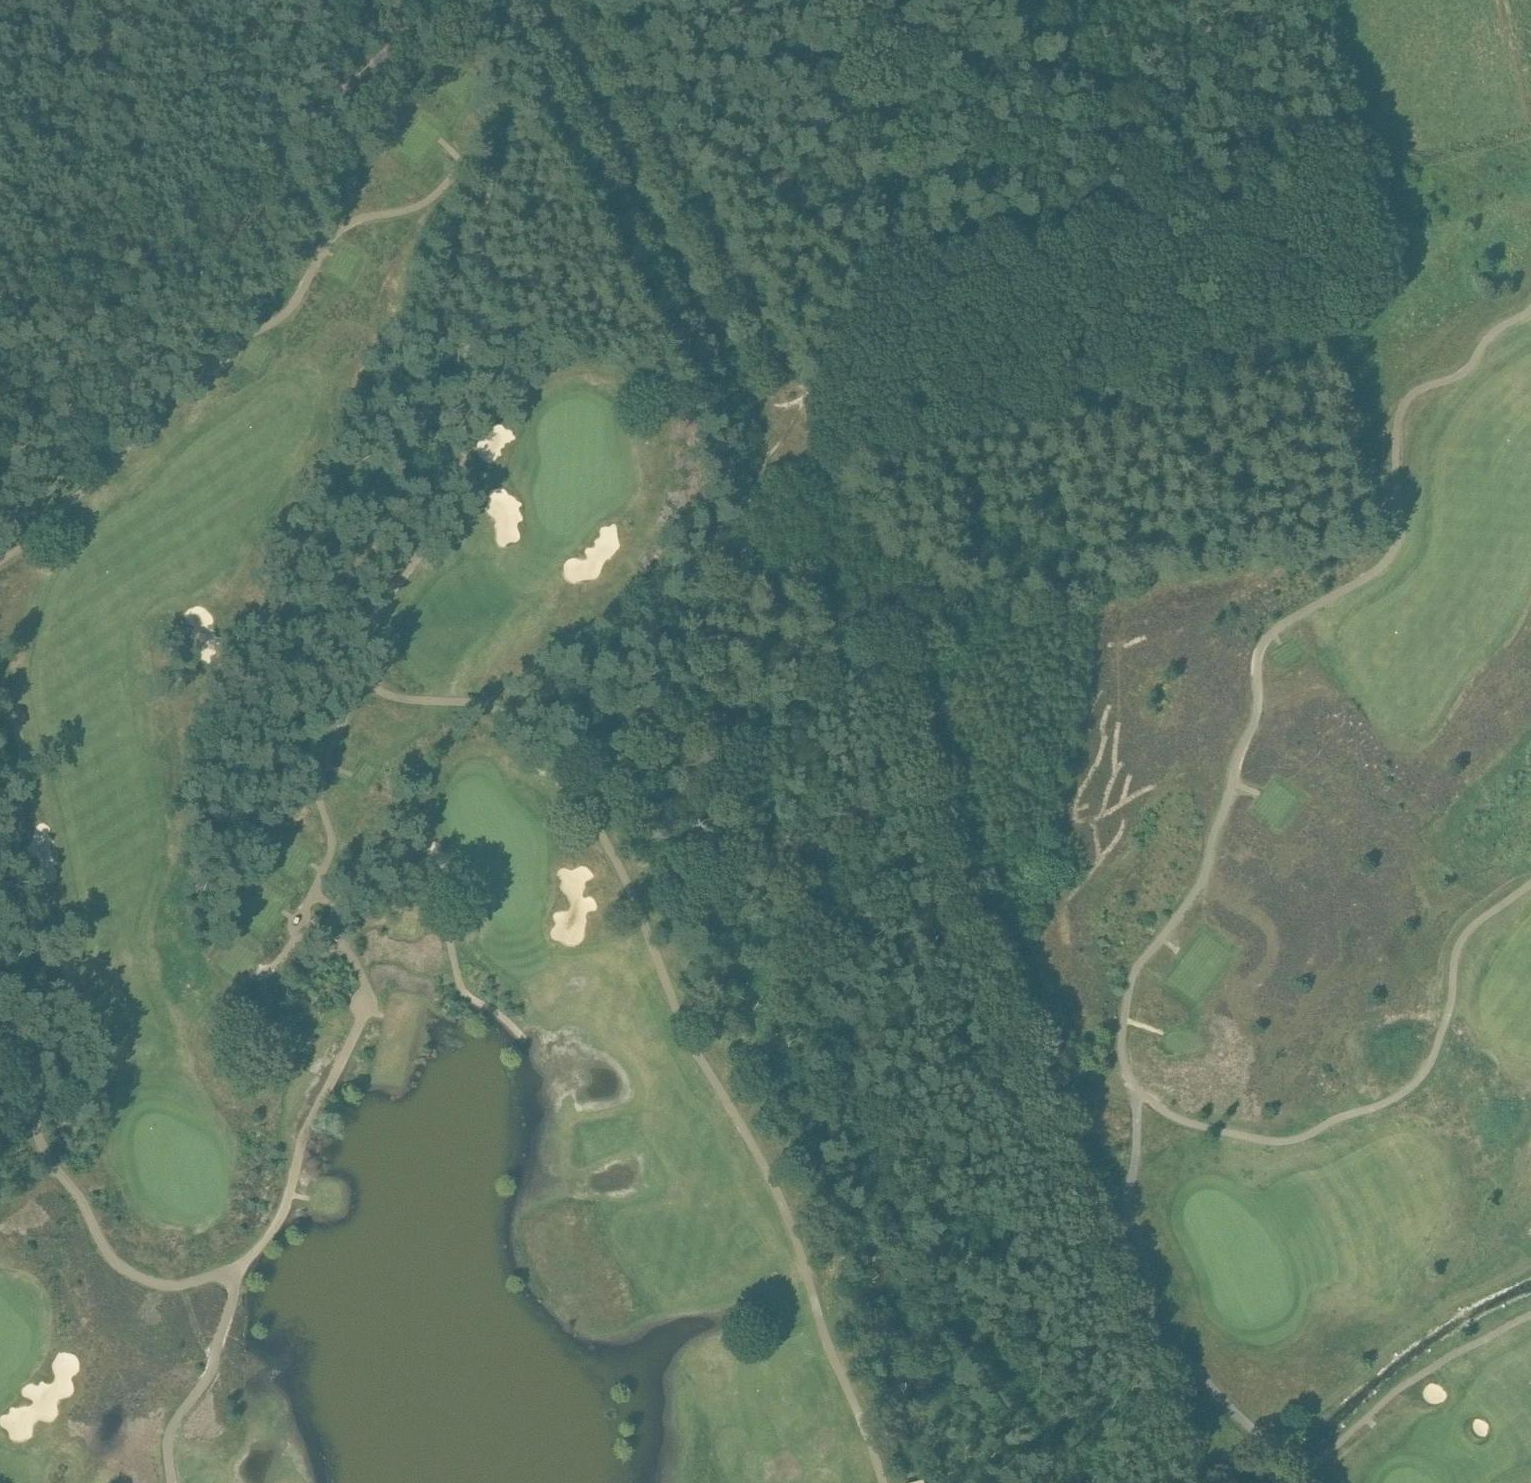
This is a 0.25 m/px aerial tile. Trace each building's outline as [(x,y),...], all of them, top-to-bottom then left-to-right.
[(324,934),(313,940),(320,952),(331,946),(324,934)]
